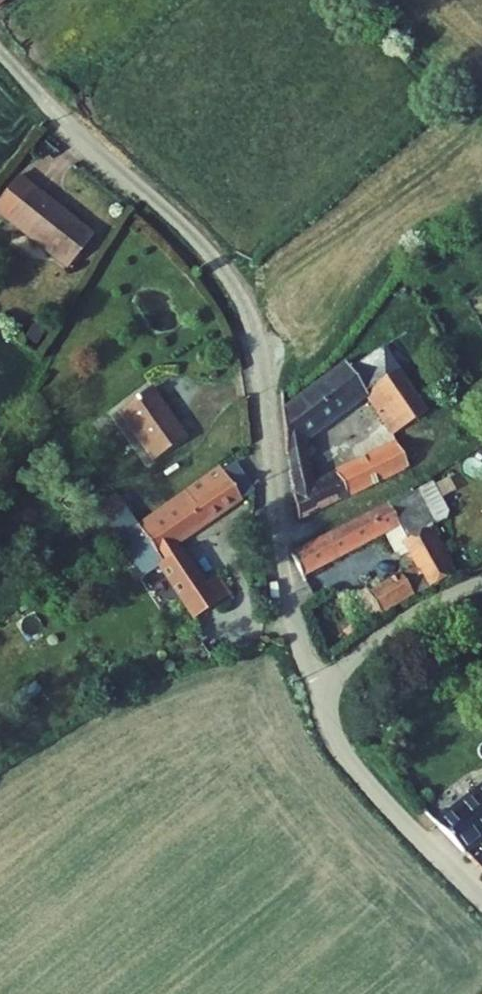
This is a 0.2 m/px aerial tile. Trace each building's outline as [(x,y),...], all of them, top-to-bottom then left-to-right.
[(10,215),(30,192),(18,182),(0,203),(0,206),(10,215)] [(10,215),(3,222),(65,275),(91,244),(30,192),(10,215)] [(287,448),(299,523),(412,467),(402,444),(308,489),(300,445),(369,394),(396,436),(428,414),(390,358),(363,377),(351,361),(286,409),(287,448)] [(144,396),(104,422),(136,470),(176,445),(144,396)] [(208,477),(129,536),(144,559),(140,563),(146,572),(156,565),(158,569),(153,573),(155,575),(167,592),(190,626),(239,591),(227,575),(219,581),(190,541),(248,499),(230,472),(212,483),(208,477)] [(402,526),(410,539),(430,527),(453,568),(459,564),(435,527),(454,517),(432,479),(400,497),(413,520),(402,526)] [(410,539),(402,526),(413,520),(400,497),(294,554),(307,578),(388,534),(403,557),(416,550),(424,563),(373,594),(385,615),(420,595),(459,578),(453,568),(430,527),(410,539)] [(107,509),(74,534),(95,561),(109,551),(127,538),(107,509)] [(144,559),(129,536),(127,538),(109,551),(137,588),(155,575),(153,573),(158,569),(156,565),(146,572),(140,563),(144,559)] [(434,830),(458,857),(481,837),(481,789),(434,830)]
